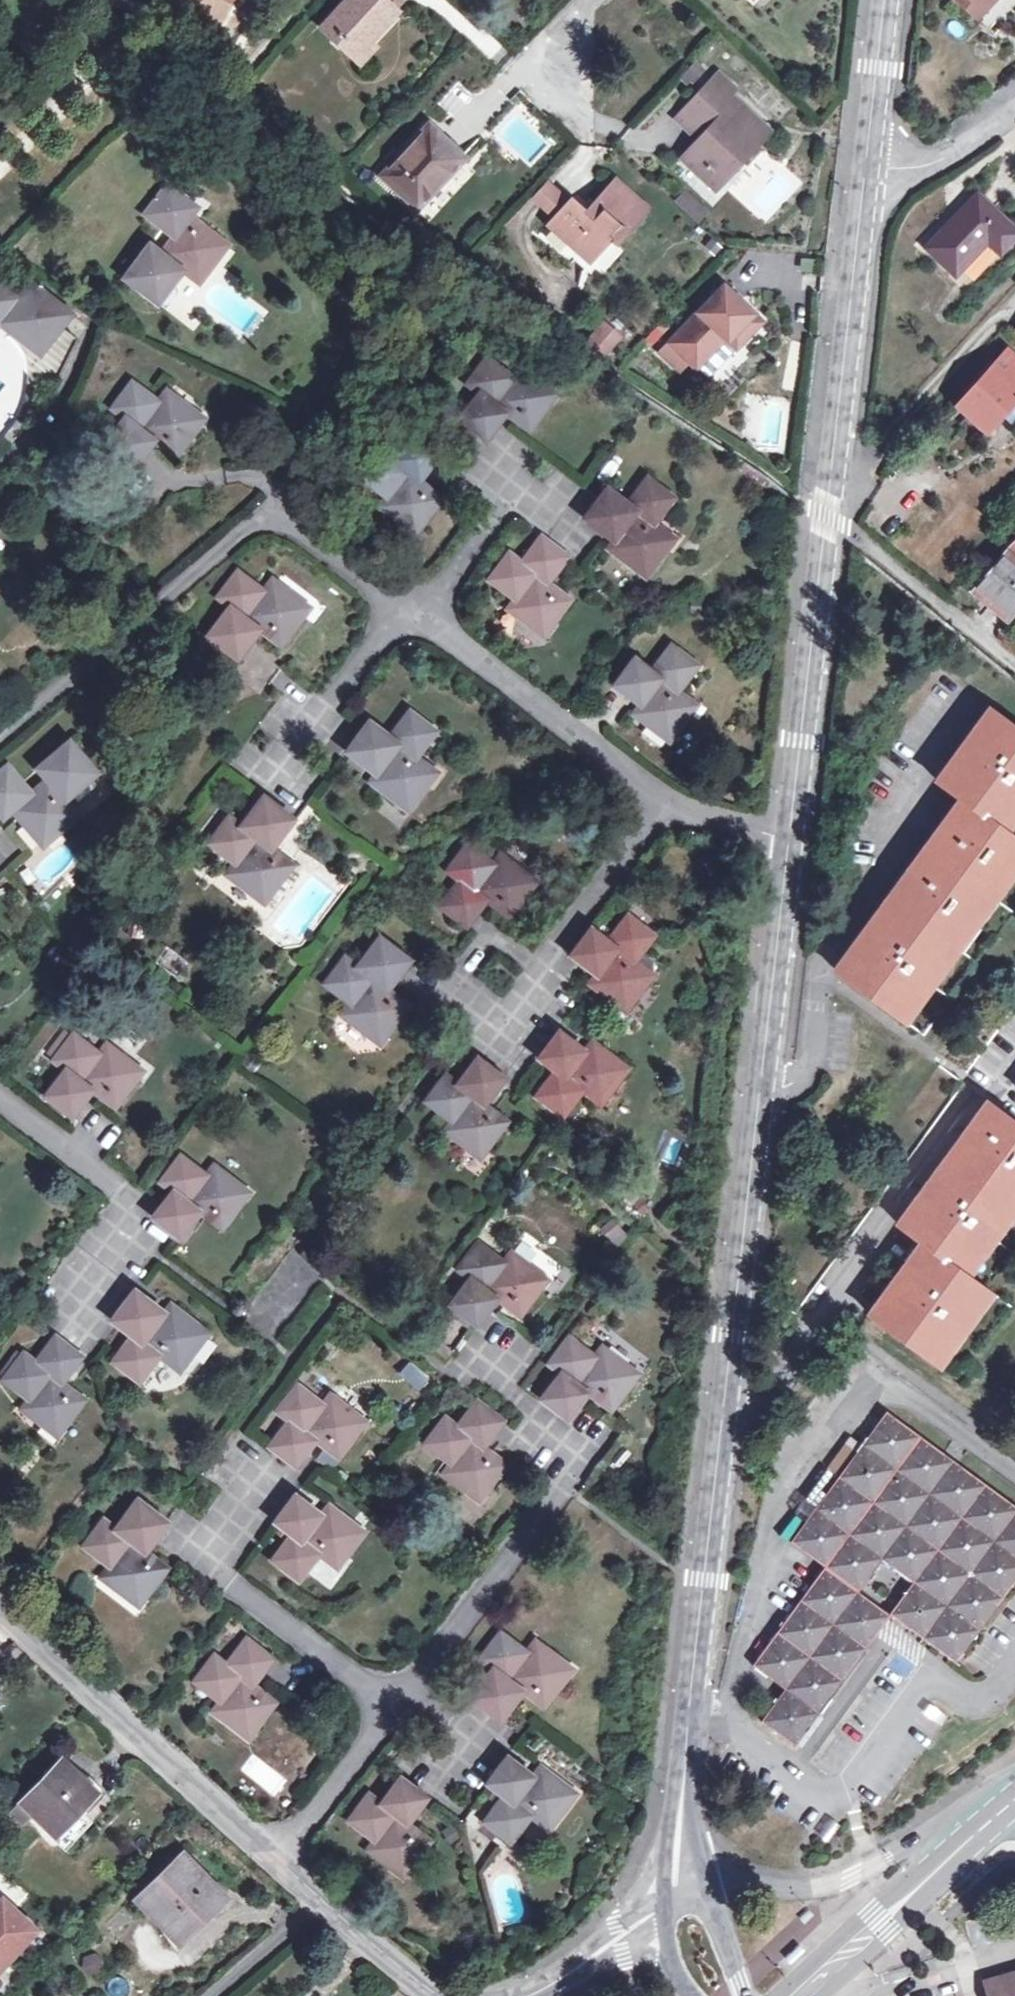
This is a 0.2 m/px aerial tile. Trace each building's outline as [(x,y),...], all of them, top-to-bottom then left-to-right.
[(354,57),(396,11),(384,0),(347,0),(322,27),(354,57)] [(972,0),(959,0),(979,19),(997,0),(985,0),(979,6),(972,0)] [(713,79),(683,110),(707,131),(698,140),(682,159),(715,189),(769,130),(713,79)] [(675,119),(698,140),(707,131),(683,110),(675,119)] [(382,177),(417,209),(463,159),(428,127),(382,177)] [(530,199),(550,217),(569,196),(549,178),(530,199)] [(590,260),(610,238),(615,243),(646,209),(615,180),(590,207),(593,210),(588,215),(569,199),(549,222),(590,260)] [(199,266),(207,272),(228,245),(190,216),(197,208),(167,184),(145,214),(173,236),(161,253),(149,246),(125,278),(158,303),(182,270),(191,277),(199,266)] [(686,190),(676,201),(695,217),(704,207),(686,190)] [(955,274),(987,241),(999,252),(1014,236),(1014,232),(977,195),(927,247),(955,274)] [(199,283),(207,272),(199,266),(191,277),(199,283)] [(65,307),(29,281),(17,297),(0,284),(0,322),(3,317),(38,344),(65,307)] [(723,338),(735,349),(760,323),(723,289),(671,343),(695,366),(723,338)] [(0,322),(0,325),(41,355),(71,313),(65,307),(38,344),(3,317),(0,322)] [(588,340),(608,355),(624,333),(604,318),(588,340)] [(707,378),(735,349),(723,338),(695,366),(707,378)] [(986,432),(1014,401),(1014,360),(1006,351),(957,405),(986,432)] [(540,401),(549,389),(519,367),(512,376),(486,356),(466,384),(478,394),(459,418),(487,438),(505,414),(509,409),(516,414),(512,419),(528,431),(547,406),(540,401)] [(186,418),(193,409),(166,389),(157,401),(132,381),(111,408),(124,418),(102,447),(132,469),(153,441),(156,436),(161,440),(159,445),(176,456),(198,427),(186,418)] [(555,394),(549,389),(540,401),(547,406),(555,394)] [(204,418),(193,409),(186,418),(198,427),(204,418)] [(509,409),(505,414),(512,419),(516,414),(509,409)] [(416,485),(420,480),(440,455),(412,433),(392,460),(380,451),(361,477),(385,497),(377,507),(406,529),(416,517),(423,522),(442,497),(427,486),(423,490),(416,485)] [(156,436),(153,441),(159,445),(161,440),(156,436)] [(658,546),(668,533),(654,524),(673,498),(646,476),(626,502),(606,487),(584,517),(610,538),(613,539),(616,536),(622,540),(613,552),(646,576),(665,552),(658,546)] [(427,486),(420,480),(416,485),(423,490),(427,486)] [(414,535),(423,522),(416,517),(406,529),(414,535)] [(675,538),(668,533),(658,546),(665,552),(675,538)] [(544,588),(549,582),(569,557),(540,536),(520,562),(508,552),(488,580),(513,599),(505,609),(531,628),(537,619),(549,628),(571,599),(555,587),(551,593),(544,588)] [(604,545),(613,552),(622,540),(616,536),(613,539),(610,538),(604,545)] [(1005,618),(1014,606),(1014,543),(1006,552),(973,590),(1005,618)] [(293,614),(303,602),(271,578),(263,590),(236,570),(216,597),(229,607),(207,636),(237,658),(259,630),(262,625),(268,629),(264,634),(280,646),(301,620),(293,614)] [(555,587),(549,582),(544,588),(551,593),(555,587)] [(310,608),(303,602),(293,614),(301,620),(310,608)] [(543,636),(549,628),(537,619),(531,628),(543,636)] [(262,625),(259,630),(264,634),(268,629),(262,625)] [(679,712),(688,700),(677,691),(697,664),(671,645),(650,671),(633,659),(614,685),(637,703),(640,705),(643,701),(647,704),(637,718),(670,742),(687,719),(679,712)] [(697,707),(688,700),(679,712),(687,719),(697,707)] [(629,712),(637,718),(647,704),(643,701),(640,705),(637,703),(629,712)] [(962,800),(836,972),(899,1017),(1014,857),(1014,837),(1000,826),(1014,805),(1014,727),(991,709),(937,783),(962,800)] [(347,748),(373,769),(377,771),(380,767),(385,771),(374,785),(408,811),(427,785),(420,779),(429,767),(417,757),(437,731),(409,711),(390,738),(368,721),(347,748)] [(73,807),(65,799),(96,771),(69,739),(37,766),(47,778),(31,791),(6,763),(0,769),(0,814),(1,816),(10,809),(16,804),(22,810),(16,816),(43,846),(68,824),(61,817),(73,807)] [(366,779),(374,785),(385,771),(380,767),(377,771),(373,769),(366,779)] [(436,773),(429,767),(420,779),(427,785),(436,773)] [(268,852),(271,848),(294,818),(284,811),(264,796),(242,825),(230,817),(208,843),(234,863),(226,875),(256,897),(265,884),(273,891),(293,864),(277,852),(274,857),(268,852)] [(16,804),(10,809),(16,816),(22,810),(16,804)] [(79,814),(73,807),(61,817),(68,824),(79,814)] [(518,880),(525,871),(500,852),(492,863),(466,843),(446,870),(459,880),(439,906),(467,926),(486,900),(489,896),(497,901),(493,906),(509,918),(531,890),(518,880)] [(277,852),(271,848),(268,852),(274,857),(277,852)] [(538,881),(525,871),(518,880),(531,890),(538,881)] [(264,902),(273,891),(265,884),(256,897),(264,902)] [(489,896),(486,900),(493,906),(497,901),(489,896)] [(637,981),(645,970),(635,961),(655,935),(628,913),(607,940),(591,926),(570,953),(594,971),(597,974),(600,970),(604,973),(594,986),(626,1011),(644,987),(637,981)] [(383,994),(387,989),(409,960),(378,937),(356,967),(343,957),(324,984),(350,1003),(342,1015),(368,1035),(374,1027),(386,1035),(407,1006),(392,994),(388,998),(383,994)] [(585,981),(594,986),(604,973),(600,970),(597,974),(594,971),(585,981)] [(653,975),(645,970),(637,981),(644,987),(653,975)] [(392,994),(387,989),(383,994),(388,998),(392,994)] [(380,1043),(386,1035),(374,1027),(368,1035),(380,1043)] [(583,1050),(581,1049),(557,1032),(537,1058),(555,1071),(536,1097),(563,1117),(581,1092),(588,1097),(594,1088),(606,1096),(628,1068),(597,1045),(586,1058),(580,1054),(583,1050)] [(125,1077),(134,1064),(105,1042),(98,1052),(73,1033),(53,1060),(65,1068),(44,1096),(72,1116),(91,1089),(94,1085),(100,1089),(97,1094),(115,1106),(133,1082),(125,1077)] [(588,1039),(581,1049),(583,1050),(580,1054),(586,1058),(597,1045),(588,1039)] [(481,1140),(489,1146),(507,1122),(485,1104),(500,1084),(504,1078),(476,1057),(473,1062),(457,1083),(444,1073),(424,1101),(450,1120),(442,1130),(472,1152),(481,1140)] [(142,1070),(134,1064),(125,1077),(133,1082),(142,1070)] [(94,1085),(91,1089),(97,1094),(100,1089),(94,1085)] [(600,1105),(606,1096),(594,1088),(588,1097),(600,1105)] [(926,1245),(873,1318),(934,1364),(988,1289),(963,1270),(1014,1198),(1014,1122),(990,1104),(900,1227),(926,1245)] [(479,1158),(489,1146),(481,1140),(472,1152),(479,1158)] [(233,1199),(243,1186),(212,1163),(205,1173),(179,1153),(159,1180),(171,1190),(162,1202),(151,1216),(176,1234),(179,1237),(198,1211),(201,1207),(209,1212),(206,1217),(222,1228),(240,1204),(233,1199)] [(250,1191),(243,1186),(233,1199),(240,1204),(250,1191)] [(201,1207),(198,1211),(206,1217),(209,1212),(201,1207)] [(611,1218),(601,1230),(620,1246),(630,1234),(611,1218)] [(529,1278),(535,1270),(510,1251),(502,1262),(476,1242),(456,1269),(469,1279),(449,1305),(476,1326),(489,1308),(496,1300),(499,1295),(506,1300),(503,1305),(519,1316),(540,1287),(529,1278)] [(546,1279),(535,1270),(529,1278),(540,1287),(546,1279)] [(164,1313),(161,1311),(134,1291),(112,1320),(118,1325),(132,1335),(112,1361),(139,1380),(158,1355),(171,1366),(181,1353),(188,1359),(208,1334),(175,1309),(166,1321),(161,1317),(164,1313)] [(499,1295),(496,1300),(503,1305),(506,1300),(499,1295)] [(167,1302),(161,1311),(164,1313),(161,1317),(166,1321),(175,1309),(167,1302)] [(621,1379),(630,1367),(601,1346),(594,1356),(568,1336),(547,1363),(559,1373),(540,1399),(568,1420),(580,1402),(587,1393),(590,1389),(597,1395),(594,1399),(610,1410),(629,1385),(621,1379)] [(58,1387),(61,1383),(81,1357),(54,1337),(34,1363),(21,1353),(2,1380),(27,1399),(20,1409),(45,1428),(50,1421),(62,1430),(84,1400),(69,1388),(65,1393),(58,1387)] [(21,1353),(16,1349),(0,1371),(0,1378),(2,1380),(21,1353)] [(179,1372),(188,1359),(181,1353),(171,1366),(179,1372)] [(417,1392),(430,1379),(410,1359),(398,1372),(417,1392)] [(638,1373),(630,1367),(621,1379),(629,1385),(638,1373)] [(69,1388),(61,1383),(58,1387),(65,1393),(69,1388)] [(349,1428),(358,1417),(328,1394),(320,1403),(296,1385),(276,1411),(287,1420),(268,1446),(296,1467),(303,1457),(314,1441),(318,1436),(326,1442),(322,1447),(338,1458),(356,1434),(349,1428)] [(590,1389),(587,1393),(594,1399),(597,1395),(590,1389)] [(480,1452),(483,1447),(492,1436),(504,1421),(475,1400),(456,1426),(443,1417),(423,1444),(449,1463),(442,1472),(471,1494),(480,1483),(488,1489),(506,1465),(491,1453),(488,1457),(480,1452)] [(857,1451),(839,1475),(791,1542),(823,1567),(752,1664),(785,1688),(760,1720),(794,1745),(819,1712),(807,1704),(849,1650),(846,1632),(833,1622),(857,1590),(882,1557),(914,1582),(947,1605),(924,1639),(956,1660),(1014,1580),(1014,1506),(886,1412),(857,1451)] [(365,1422),(358,1417),(349,1428),(356,1434),(365,1422)] [(57,1437),(62,1430),(50,1421),(45,1428),(57,1437)] [(318,1436),(314,1441),(322,1447),(326,1442),(318,1436)] [(839,1475),(857,1451),(845,1442),(827,1467),(839,1475)] [(491,1453),(483,1447),(480,1452),(488,1457),(491,1453)] [(479,1500),(488,1489),(480,1483),(471,1494),(479,1500)] [(322,1513),(318,1511),(295,1494),(275,1521),(291,1533),(272,1559),(298,1579),(318,1552),(329,1561),(338,1550),(346,1556),(364,1531),(334,1507),(324,1522),(319,1517),(322,1513)] [(142,1557),(145,1553),(152,1543),(167,1522),(136,1501),(115,1529),(102,1520),(82,1547),(109,1566),(101,1577),(126,1596),(130,1590),(143,1599),(165,1567),(151,1557),(148,1561),(142,1557)] [(325,1502),(318,1511),(322,1513),(319,1517),(324,1522),(334,1507),(325,1502)] [(337,1567),(346,1556),(338,1550),(329,1561),(337,1567)] [(151,1557),(145,1553),(142,1557),(148,1561),(151,1557)] [(891,1615),(924,1639),(947,1605),(914,1582),(891,1615)] [(138,1606),(143,1599),(130,1590),(126,1596),(138,1606)] [(807,1704),(819,1712),(865,1650),(891,1615),(857,1590),(833,1622),(846,1632),(849,1650),(807,1704)] [(555,1667),(560,1660),(535,1640),(526,1652),(500,1631),(480,1659),(492,1669),(470,1698),(500,1721),(509,1709),(522,1692),(526,1687),(531,1691),(527,1696),(544,1708),(567,1676),(555,1667)] [(248,1688),(251,1684),(271,1658),(244,1638),(225,1664),(212,1655),(193,1681),(218,1701),(210,1711),(235,1730),(241,1722),(252,1731),(274,1701),(258,1689),(255,1693),(248,1688)] [(572,1669),(560,1660),(555,1667),(567,1676),(572,1669)] [(258,1689),(251,1684),(248,1688),(255,1693),(258,1689)] [(526,1687),(522,1692),(527,1696),(531,1691),(526,1687)] [(246,1738),(252,1731),(241,1722),(235,1730),(246,1738)] [(533,1776),(529,1773),(506,1755),(486,1783),(503,1795),(484,1820),(510,1840),(529,1815),(540,1823),(549,1812),(557,1818),(576,1793),(546,1769),(535,1783),(530,1780),(533,1776)] [(63,1761),(24,1801),(36,1813),(56,1833),(96,1791),(63,1761)] [(538,1763),(529,1773),(533,1776),(530,1780),(535,1783),(546,1769),(538,1763)] [(404,1827),(407,1823),(426,1796),(399,1775),(380,1803),(367,1793),(347,1819),(374,1840),(367,1849),(390,1867),(395,1860),(408,1870),(430,1840),(415,1828),(411,1832),(404,1827)] [(36,1813),(24,1801),(13,1812),(24,1824),(36,1813)] [(548,1830),(557,1818),(549,1812),(540,1823),(548,1830)] [(415,1828),(407,1823),(404,1827),(411,1832),(415,1828)] [(165,1926),(179,1942),(225,1899),(184,1856),(138,1899),(165,1926)] [(403,1877),(408,1870),(395,1860),(390,1867),(403,1877)] [(4,1950),(29,1923),(0,1896),(0,1947),(4,1950)] [(174,1948),(179,1942),(165,1926),(159,1930),(174,1948)] [(983,1980),(987,1995),(1014,1995),(1014,1971),(983,1980)]
